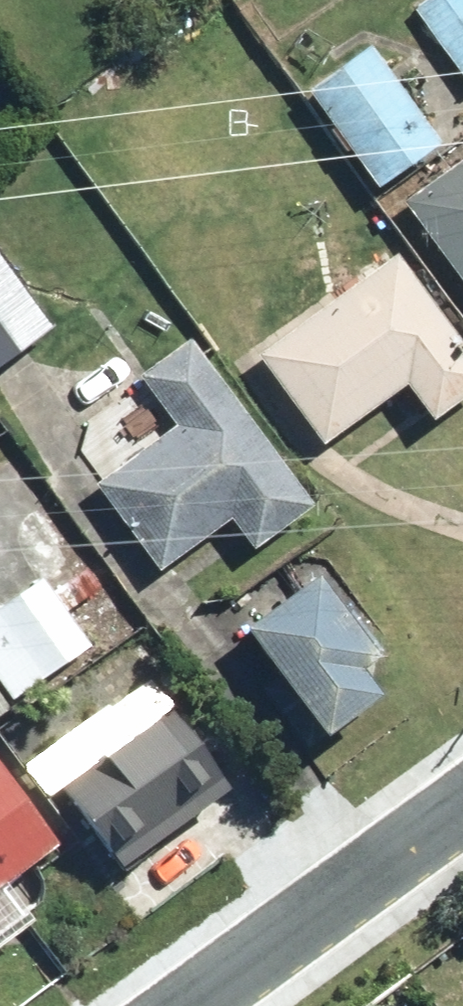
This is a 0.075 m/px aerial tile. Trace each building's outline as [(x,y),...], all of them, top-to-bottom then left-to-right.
[(411,14),(462,79),(462,0),(428,0),(411,14)] [(430,145),(366,44),(302,85),(365,186),(430,145)] [(399,204),(462,293),(462,157),(399,204)] [(389,254),(249,355),(315,447),(403,383),(427,418),(462,393),(462,353),(389,254)] [(0,260),(0,358),(46,327),(0,260)] [(308,508),(187,341),(138,374),(175,426),(94,484),(159,574),(229,523),(249,551),(308,508)] [(290,584),(234,632),(318,734),(400,667),(318,566),(306,576),(292,560),(279,571),(290,584)] [(85,646),(33,576),(0,600),(0,689),(10,702),(85,646)] [(55,790),(91,764),(48,705),(1,739),(44,798),(55,790)] [(225,793),(165,711),(91,764),(55,790),(115,873),(225,793)] [(0,768),(0,885),(56,845),(0,768)]
